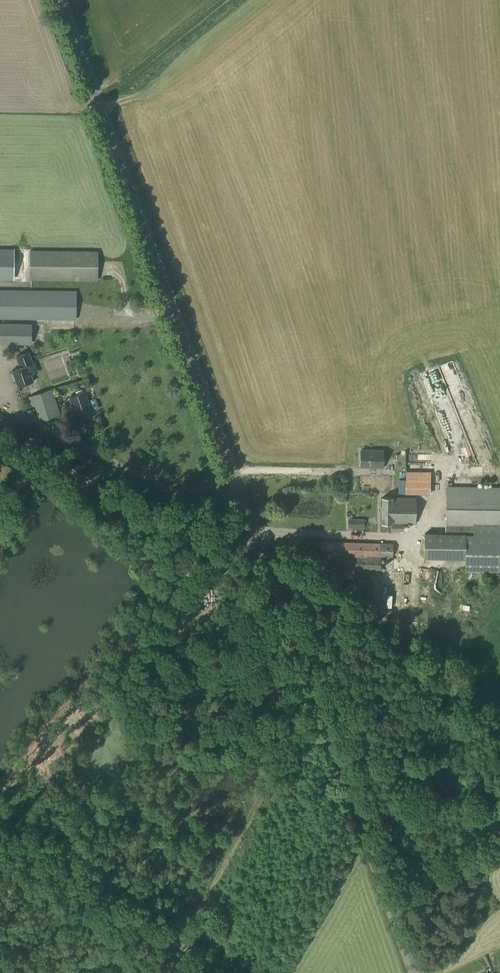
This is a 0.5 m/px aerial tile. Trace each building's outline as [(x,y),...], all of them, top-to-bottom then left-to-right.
[(14,248),(0,248),(0,279),(14,279),(14,248)] [(98,281),(98,251),(30,250),(30,280),(98,281)] [(74,320),(75,290),(0,290),(0,320),(74,320)] [(32,323),(0,323),(0,344),(32,344),(32,323)] [(18,387),(33,381),(27,365),(33,363),(29,351),(16,356),(20,367),(12,370),(18,387)] [(61,414),(52,388),(28,397),(31,406),(35,406),(39,422),(61,414)] [(77,418),(92,413),(85,392),(70,397),(77,418)] [(383,468),(383,451),(361,450),(361,466),(369,467),(369,468),(383,468)] [(13,467),(0,463),(0,478),(8,481),(13,467)] [(431,496),(431,473),(406,473),(406,496),(431,496)] [(446,534),(425,534),(424,558),(465,559),(465,571),(499,571),(499,487),(446,486),(446,529),(446,534)] [(416,524),(416,498),(395,497),(395,498),(382,498),(382,523),(391,523),(391,531),(404,532),(404,524),(416,524)] [(393,557),(393,543),(381,543),(322,541),(320,570),(340,571),(340,579),(362,580),(362,572),(368,572),(381,572),(381,556),(393,557)] [(440,659),(441,657),(446,650),(437,644),(431,652),(440,659)]
